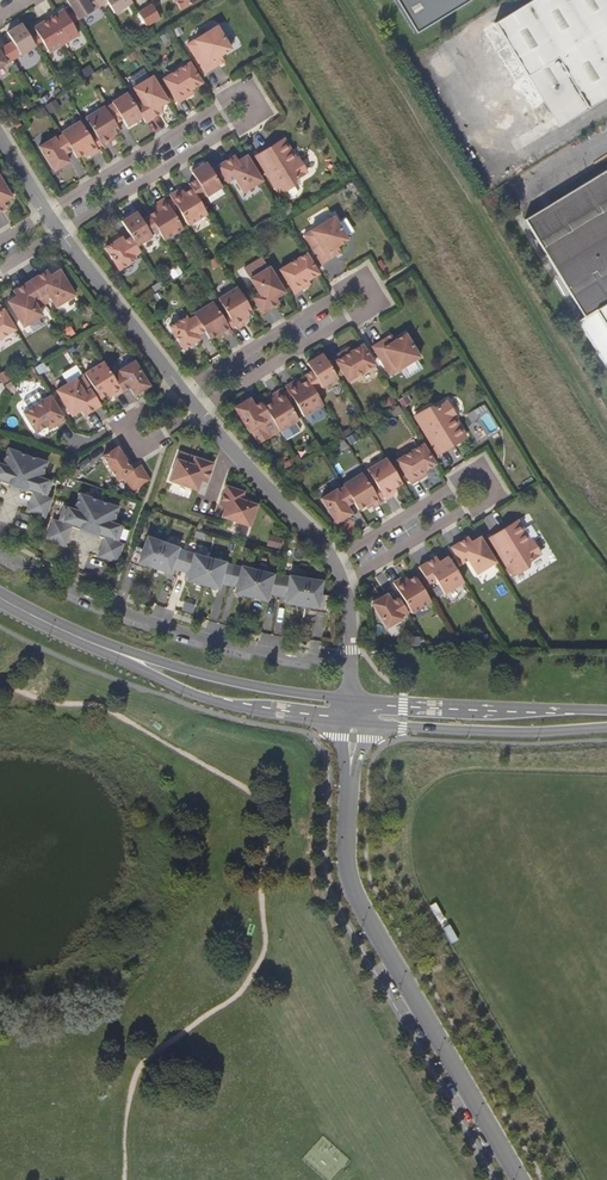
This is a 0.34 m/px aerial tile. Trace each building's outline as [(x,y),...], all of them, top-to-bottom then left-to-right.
[(79,19),(107,2),(114,13),(132,3),(130,0),(66,0),(79,19)] [(174,2),(175,1),(181,10),(197,0),(173,0),(174,2)] [(415,35),(473,0),(394,0),(415,35)] [(495,24),(557,128),(606,97),(606,0),(533,0),(495,24)] [(152,4),(138,13),(144,22),(146,27),(160,18),(152,4)] [(79,35),(63,9),(33,27),(49,53),(79,35)] [(35,46),(21,23),(7,32),(12,41),(0,49),(0,68),(35,46)] [(187,44),(205,73),(220,64),(216,58),(231,49),(217,26),(187,44)] [(183,94),(202,83),(189,63),(162,79),(177,103),(185,98),(183,94)] [(142,117),(145,123),(159,115),(156,109),(159,107),(168,102),(152,77),(133,88),(142,103),(135,107),(142,117)] [(105,107),(115,124),(122,119),(126,127),(142,117),(135,107),(126,92),(111,102),(112,103),(105,107)] [(113,135),(119,131),(115,124),(105,107),(104,106),(85,118),(95,135),(101,145),(103,148),(111,143),(110,141),(108,138),(113,135)] [(71,150),(76,158),(87,151),(91,156),(98,151),(96,148),(90,138),(80,121),(61,133),(62,134),(71,150)] [(64,155),(71,150),(62,134),(55,139),(54,137),(39,146),(53,170),(59,167),(59,168),(69,162),(64,155)] [(95,135),(90,138),(96,148),(101,145),(95,135)] [(260,153),(259,154),(271,175),(268,177),(279,195),(295,185),(296,180),(307,173),(298,158),(296,160),(284,139),(260,153)] [(259,154),(260,153),(254,157),(267,177),(268,177),(271,175),(259,154)] [(262,181),(247,156),(238,161),(234,163),(231,158),(217,166),(227,183),(234,178),(243,193),(262,181)] [(222,187),(207,163),(191,172),(196,179),(189,184),(192,189),(198,199),(205,195),(206,196),(222,187)] [(606,278),(606,170),(524,220),(572,299),(606,278)] [(3,203),(12,197),(0,178),(0,204),(3,203)] [(178,191),(169,196),(172,199),(178,210),(188,225),(207,214),(198,199),(192,189),(180,196),(178,191)] [(159,208),(148,215),(158,231),(164,240),(183,229),(173,212),(166,202),(164,198),(156,203),(159,208)] [(178,210),(172,199),(166,202),(173,212),(178,210)] [(151,235),(158,231),(148,215),(141,220),(136,212),(121,222),(131,237),(136,246),(152,237),(151,235)] [(348,240),(334,217),(303,235),(321,264),(336,254),(333,249),(337,246),(348,240)] [(133,256),(140,252),(136,246),(131,237),(124,241),(121,237),(105,247),(118,270),(135,260),(133,256)] [(337,246),(333,249),(336,254),(336,255),(341,252),(337,246)] [(308,280),(318,274),(306,253),(279,270),(294,294),(302,289),(299,285),(308,280)] [(284,292),(269,267),(250,279),(259,293),(252,297),(262,314),(276,305),(272,300),(275,298),(284,292)] [(44,272),(16,289),(19,294),(16,297),(7,302),(23,327),(42,315),(33,301),(47,293),(56,307),(75,295),(59,270),(50,276),(47,278),(44,272)] [(572,299),(583,317),(577,321),(606,370),(606,278),(572,299)] [(308,280),(299,285),(302,289),(310,284),(308,280)] [(252,312),(237,287),(218,299),(227,313),(235,326),(236,329),(244,324),(241,319),(252,312)] [(213,302),(194,314),(195,316),(204,331),(209,339),(220,332),(223,337),(231,332),(229,329),(221,316),(213,302)] [(1,306),(0,306),(0,339),(15,330),(1,306)] [(235,326),(227,313),(221,316),(229,329),(235,326)] [(204,331),(195,316),(188,320),(186,317),(169,327),(183,349),(200,339),(197,335),(204,331)] [(387,337),(372,347),(390,376),(420,357),(406,334),(395,340),(391,343),(387,337)] [(391,334),(387,337),(391,343),(395,340),(391,334)] [(375,366),(362,345),(351,352),(343,356),(341,353),(333,358),(348,382),(375,366)] [(348,348),(341,353),(343,356),(351,352),(348,348)] [(311,371),(304,375),(307,380),(314,391),(321,386),(322,388),(337,378),(322,354),(307,363),(311,371)] [(120,372),(113,376),(122,392),(129,388),(134,395),(143,389),(149,385),(134,361),(119,371),(120,372)] [(113,376),(104,362),(84,374),(91,384),(100,399),(111,392),(114,397),(122,392),(113,376)] [(88,385),(81,374),(56,390),(71,416),(80,410),(83,408),(86,413),(100,405),(97,400),(88,385)] [(314,391),(307,380),(296,387),(293,382),(285,386),(287,390),(294,401),(304,417),(323,405),(314,391)] [(91,384),(88,385),(97,400),(100,399),(91,384)] [(275,400),(264,406),(270,417),(279,432),(298,420),(289,404),(282,393),(280,390),(272,395),(275,400)] [(287,390),(282,393),(289,404),(294,401),(287,390)] [(57,425),(64,420),(50,396),(23,412),(35,433),(47,426),(54,421),(57,425)] [(264,406),(261,401),(254,406),(249,398),(240,404),(240,405),(234,408),(249,432),(264,423),(263,421),(270,417),(264,406)] [(428,432),(441,453),(442,452),(466,437),(453,416),(455,415),(447,401),(436,408),(430,407),(414,416),(425,434),(428,432)] [(54,421),(47,426),(49,429),(57,425),(54,421)] [(428,432),(425,434),(424,435),(437,455),(443,452),(442,452),(441,453),(428,432)] [(396,460),(411,484),(419,480),(416,476),(424,471),(435,464),(423,444),(396,460)] [(131,470),(117,447),(102,456),(117,480),(123,476),(132,491),(147,482),(149,480),(140,465),(131,470)] [(46,495),(51,482),(41,478),(46,462),(8,449),(2,465),(0,464),(0,478),(46,495)] [(169,480),(197,490),(200,481),(202,477),(207,479),(213,464),(195,458),(192,465),(176,459),(169,480)] [(401,483),(386,458),(367,470),(377,486),(383,497),(385,500),(393,495),(390,490),(401,483)] [(424,471),(416,476),(419,480),(426,475),(424,471)] [(353,502),(358,510),(369,503),(372,508),(380,503),(378,500),(372,489),(362,473),(343,485),(344,486),(353,502)] [(243,492),(225,486),(220,501),(226,503),(225,507),(221,517),(249,526),(257,505),(241,499),(243,492)] [(346,506),(353,502),(344,486),(337,491),(336,489),(320,498),(335,522),(341,519),(351,514),(346,506)] [(383,497),(377,486),(372,489),(378,500),(383,497)] [(51,499),(34,493),(28,511),(44,517),(51,499)] [(59,519),(118,540),(122,527),(112,523),(118,507),(79,494),(74,510),(64,506),(59,519)] [(53,520),(47,538),(63,544),(70,526),(53,520)] [(501,558),(513,576),(528,567),(529,561),(540,554),(532,540),(530,541),(517,521),(494,535),(492,536),(505,556),(501,558)] [(492,536),(494,535),(493,535),(488,538),(501,559),(501,558),(505,556),(492,536)] [(135,545),(129,563),(137,566),(138,562),(169,573),(171,567),(179,570),(189,572),(186,581),(219,589),(220,583),(236,586),(234,593),(250,597),(257,570),(241,566),(241,567),(225,563),(226,562),(193,554),(186,551),(178,548),(179,547),(147,536),(143,548),(135,545)] [(495,562),(480,537),(471,542),(468,544),(464,539),(451,547),(461,564),(467,560),(476,574),(495,562)] [(122,544),(106,538),(100,556),(116,562),(122,544)] [(463,582),(448,557),(439,562),(435,564),(432,559),(419,567),(428,583),(435,579),(444,594),(463,582)] [(257,570),(250,597),(267,601),(268,594),(286,597),(285,603),(302,605),(317,608),(317,611),(326,613),(328,595),(320,594),(322,581),(306,578),(289,575),(289,577),(281,575),(273,574),(257,570)] [(412,613),(431,601),(415,576),(408,580),(404,583),(402,580),(401,578),(393,583),(412,613)] [(401,617),(408,612),(398,597),(391,601),(387,594),(377,600),(377,601),(372,604),(386,628),(402,618),(401,617)]
